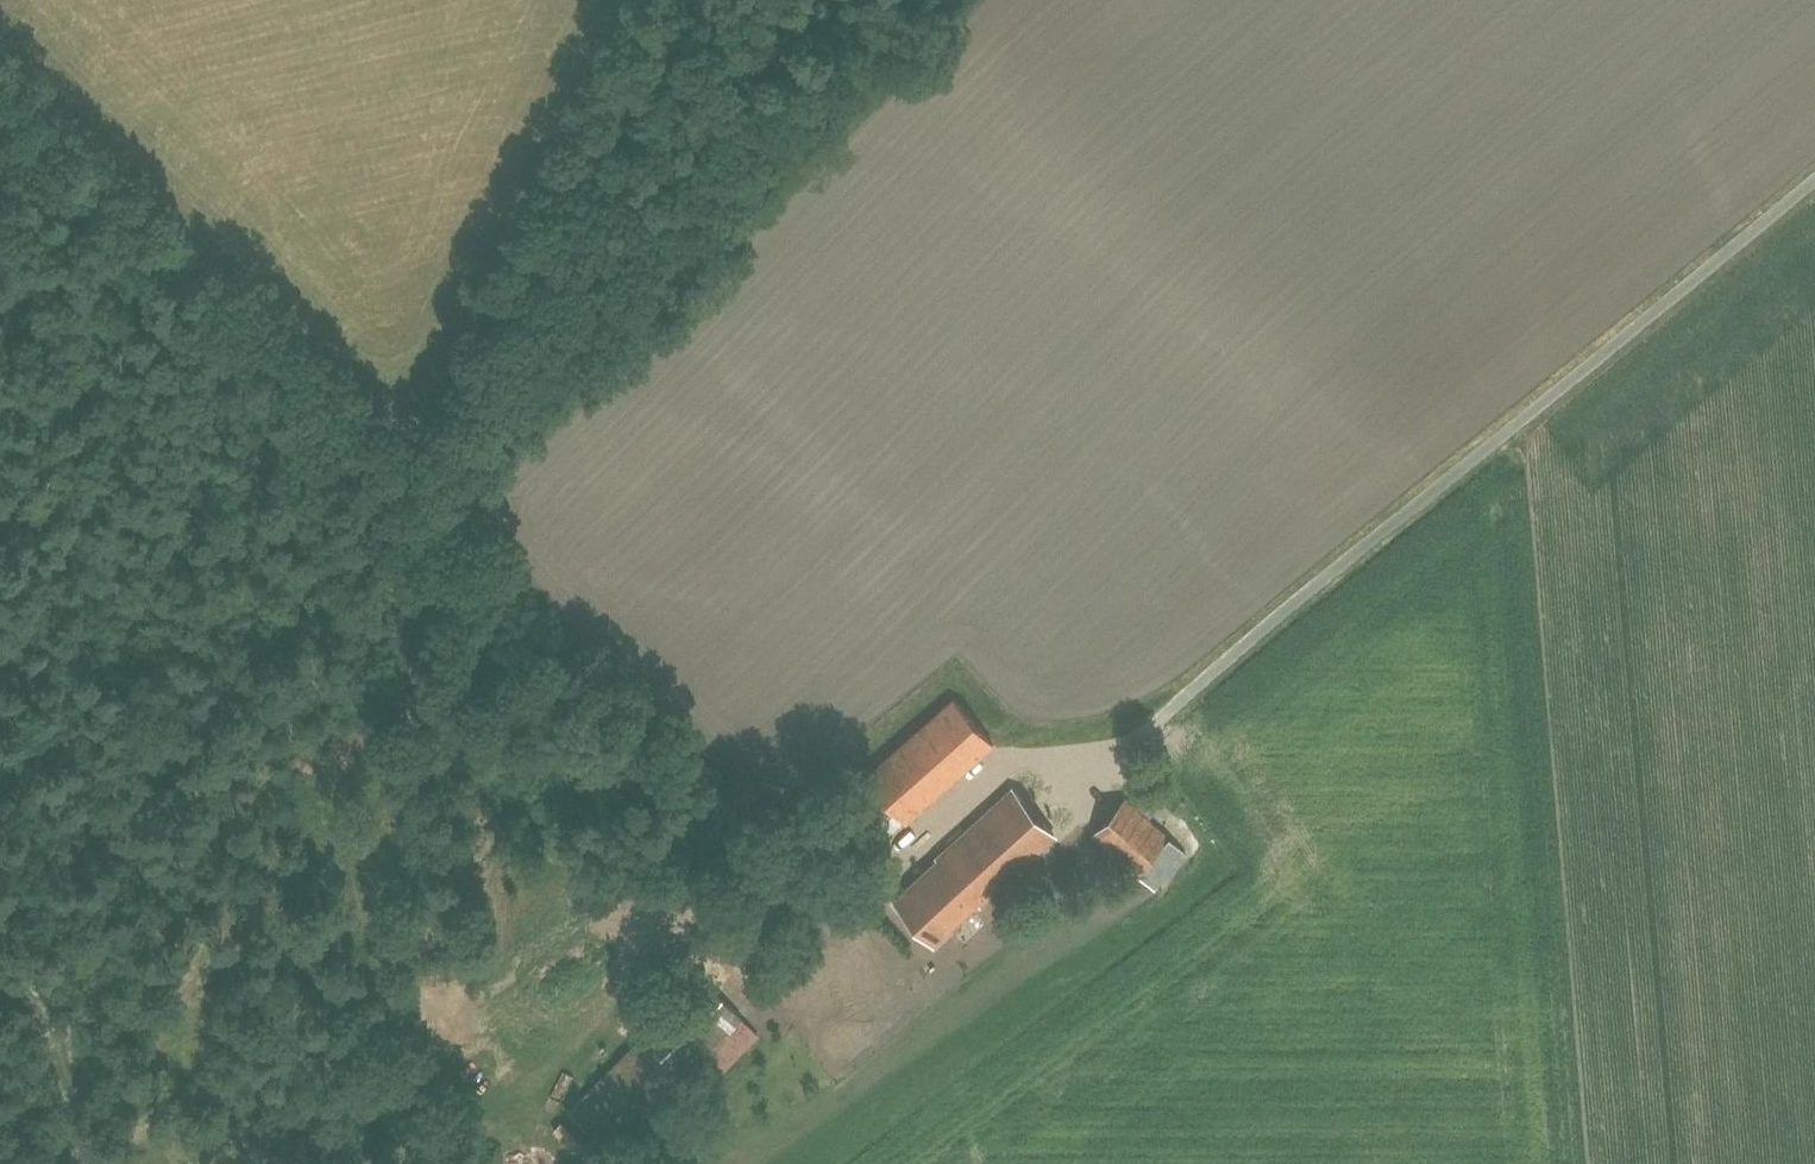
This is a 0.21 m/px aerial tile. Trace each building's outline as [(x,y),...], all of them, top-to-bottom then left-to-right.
[(874,768),(912,815),(999,743),(961,696),(874,768)] [(900,898),(938,942),(1057,838),(1019,795),(900,898)] [(1098,837),(1135,874),(1171,838),(1134,801),(1098,837)] [(564,1114),(605,1157),(745,1024),(704,981),(564,1114)]
